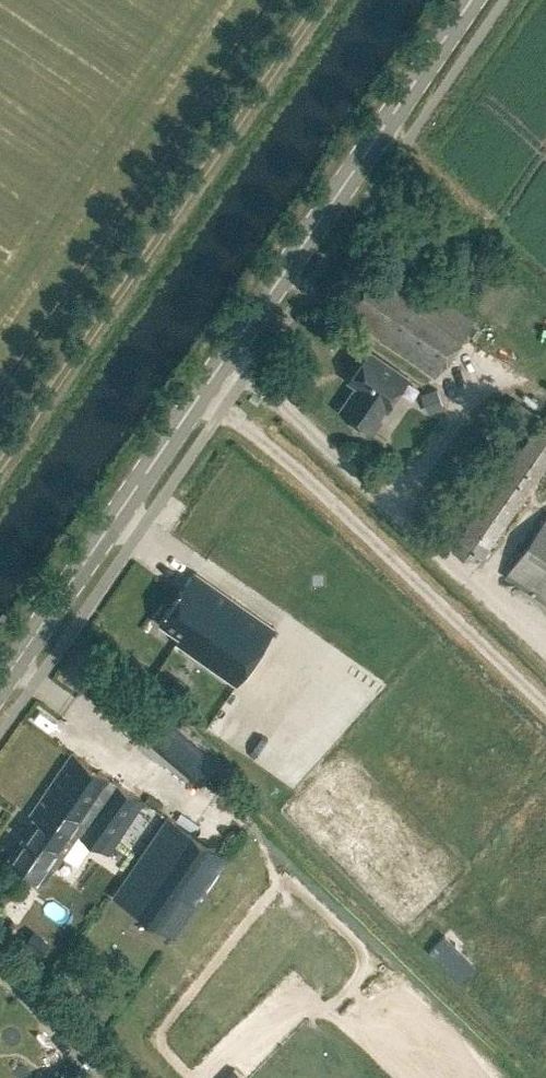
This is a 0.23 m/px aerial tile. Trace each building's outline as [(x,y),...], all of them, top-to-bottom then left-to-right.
[(408,206),(401,202),(396,209),(403,214),(408,206)] [(405,255),(414,261),(421,250),(413,245),(405,255)] [(394,272),(374,258),(342,304),(370,324),(368,326),(383,336),(381,338),(436,377),(475,320),(398,266),(394,272)] [(374,432),(391,406),(389,405),(409,377),(369,350),(349,379),(358,385),(341,409),(374,432)] [(437,387),(421,392),(427,412),(443,406),(437,387)] [(545,467),(545,413),(451,549),(466,559),(473,551),(483,557),(545,467)] [(506,577),(545,605),(545,520),(506,577)] [(275,627),(194,571),(159,621),(180,635),(176,641),(237,683),(275,627)] [(193,789),(216,759),(163,719),(140,749),(193,789)] [(109,854),(146,801),(73,752),(30,815),(36,819),(9,858),(31,873),(28,878),(42,887),(79,833),(109,854)] [(229,858),(168,816),(115,895),(175,936),(229,858)] [(426,948),(457,980),(475,962),(445,931),(426,948)] [(67,1067),(56,1077),(77,1077),(67,1067)]
